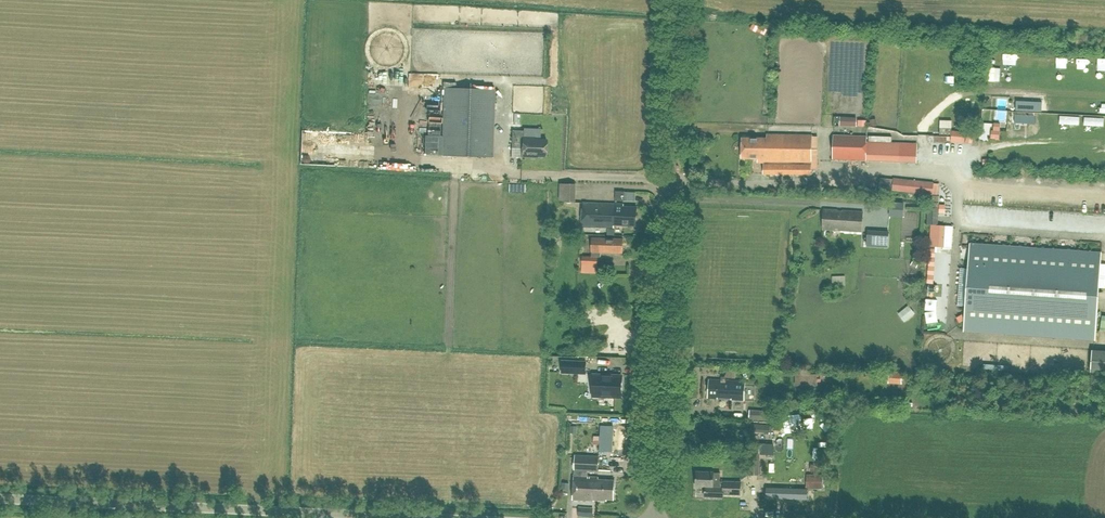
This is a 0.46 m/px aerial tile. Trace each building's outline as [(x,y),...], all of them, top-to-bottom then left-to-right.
[(989,76),(1005,77),(1005,67),(990,66),(989,76)] [(444,88),(442,137),(425,136),(424,155),(492,157),(494,89),(444,88)] [(1013,110),(1012,118),(1028,118),(1028,110),(1013,110)] [(1060,122),(1081,123),(1081,113),(1060,112),(1060,122)] [(1085,113),(1084,123),(1104,124),(1104,113),(1085,113)] [(535,128),(548,127),(548,115),(534,115),(535,128)] [(857,115),(839,115),(839,124),(857,125),(857,115)] [(952,125),(953,118),(942,117),(941,124),(952,125)] [(991,131),(990,139),(999,140),(1000,131),(999,131),(999,124),(994,123),(993,131),(991,131)] [(546,157),(546,140),(535,140),(535,138),(523,138),(523,131),(512,131),(512,149),(522,149),(522,158),(538,158),(538,157),(546,157)] [(811,174),(812,135),(767,134),(767,139),(742,138),(742,158),(758,158),(758,161),(764,161),(763,173),(811,174)] [(902,146),(880,145),(867,145),(867,136),(833,135),(832,159),(880,161),(901,162),(917,163),(917,146),(902,146)] [(941,192),(941,178),(887,178),(886,191),(941,192)] [(624,192),(615,192),(615,201),(624,201),(624,192)] [(614,221),(615,204),(583,203),(582,227),(607,227),(608,220),(614,221)] [(608,220),(607,227),(614,228),(614,225),(636,226),(637,207),(624,206),(624,204),(615,204),(614,221),(608,220)] [(938,225),(938,207),(927,207),(927,225),(938,225)] [(862,232),(863,212),(824,209),(822,229),(862,232)] [(834,241),(836,231),(829,230),(828,239),(834,241)] [(867,231),(866,247),(887,248),(888,232),(867,231)] [(623,253),(623,239),(592,238),(592,256),(582,256),(582,265),(597,266),(598,257),(601,257),(601,252),(623,253)] [(965,305),(964,331),(1095,340),(1102,249),(969,243),(968,265),(959,266),(957,305),(965,305)] [(908,323),(919,316),(912,306),(901,313),(908,323)] [(1091,345),(1091,348),(1090,370),(1104,371),(1104,346),(1091,345)] [(577,377),(586,376),(586,370),(598,369),(597,364),(576,366),(577,377)] [(592,395),(621,396),(622,377),(593,376),(592,395)] [(743,400),(744,381),(709,379),(708,398),(743,400)] [(749,389),(749,403),(758,403),(758,389),(749,389)] [(749,409),(749,418),(771,419),(771,410),(749,409)] [(759,476),(760,454),(750,454),(749,475),(759,476)] [(573,500),(591,501),(592,476),(584,476),(584,472),(598,473),(599,456),(575,455),(573,500)] [(696,487),(705,487),(704,497),(723,497),(724,494),(741,495),(741,482),(723,481),(723,483),(720,483),(721,473),(714,473),(697,472),(696,487)] [(817,475),(814,475),(812,475),(811,488),(822,488),(822,476),(817,475)] [(592,476),(591,501),(593,501),(593,500),(606,501),(606,500),(613,500),(614,480),(598,479),(598,477),(592,476)] [(592,517),(592,511),(593,508),(578,507),(578,517),(592,517)]
